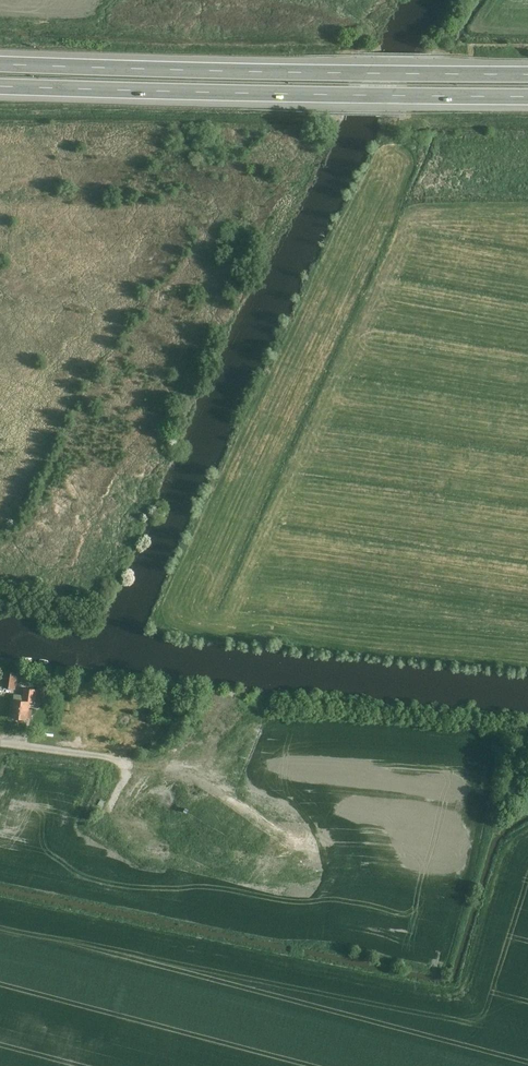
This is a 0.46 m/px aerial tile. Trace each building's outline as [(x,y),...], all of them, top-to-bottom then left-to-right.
[(6,675),(5,691),(14,692),(15,675),(6,675)] [(28,704),(12,704),(13,727),(33,726),(32,707),(42,707),(42,692),(27,693),(28,704)] [(247,761),(258,737),(251,735),(241,758),(247,761)] [(126,796),(120,807),(132,814),(138,803),(126,796)]
